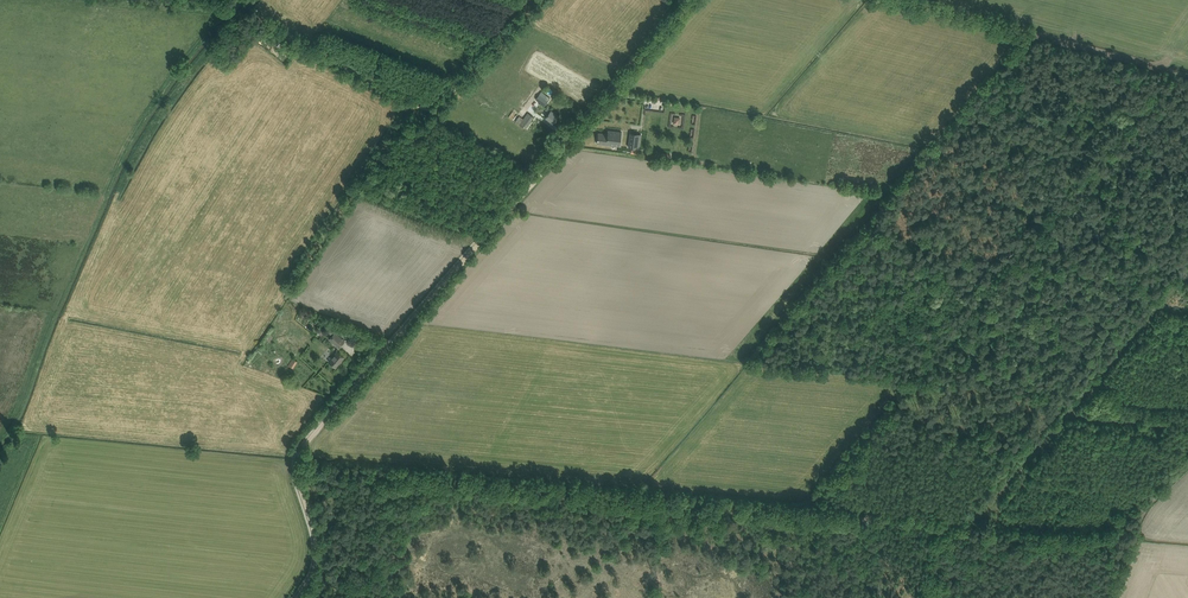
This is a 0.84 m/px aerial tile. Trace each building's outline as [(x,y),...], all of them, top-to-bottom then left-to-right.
[(280,42),(275,40),(272,45),(277,48),(280,42)] [(541,91),(536,99),(544,106),(550,98),(541,91)] [(546,117),(548,119),(553,123),(557,116),(554,114),(555,113),(547,107),(545,110),(549,113),(546,117)] [(520,116),(516,121),(525,128),(533,118),(528,113),(524,119),(520,116)] [(602,145),(619,148),(621,132),(608,130),(608,134),(598,133),(597,145),(602,145)] [(640,149),(642,134),(630,133),(628,147),(640,149)] [(339,348),(345,341),(335,332),(329,339),(339,348)] [(329,361),(336,367),(345,357),(337,351),(329,361)]
